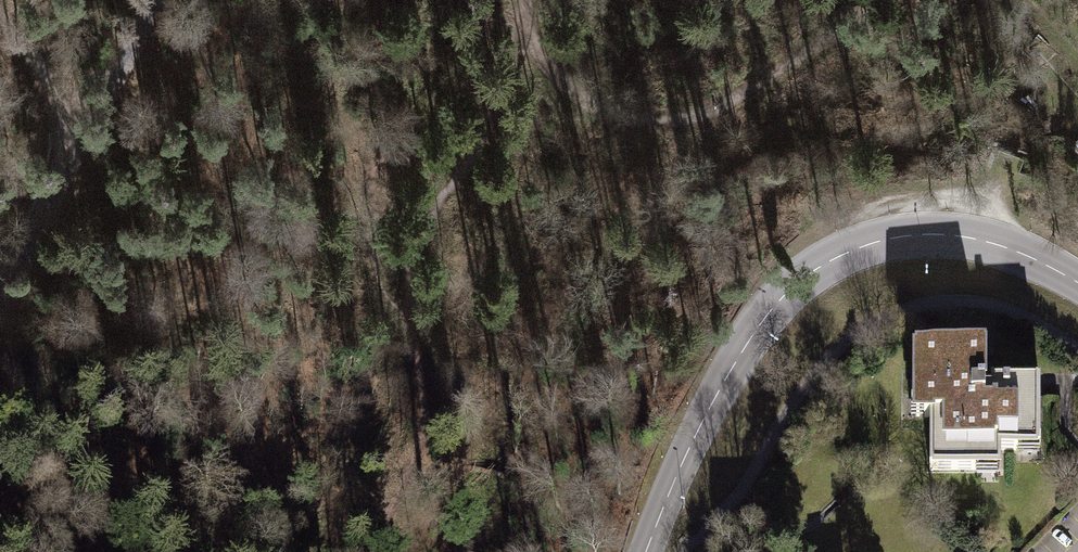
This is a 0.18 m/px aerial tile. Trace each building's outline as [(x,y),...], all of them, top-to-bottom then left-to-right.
[(978,354),(905,355),(906,422),(924,422),(924,477),(992,476),(992,460),(1033,459),(1033,392),(978,392),(978,354)]
